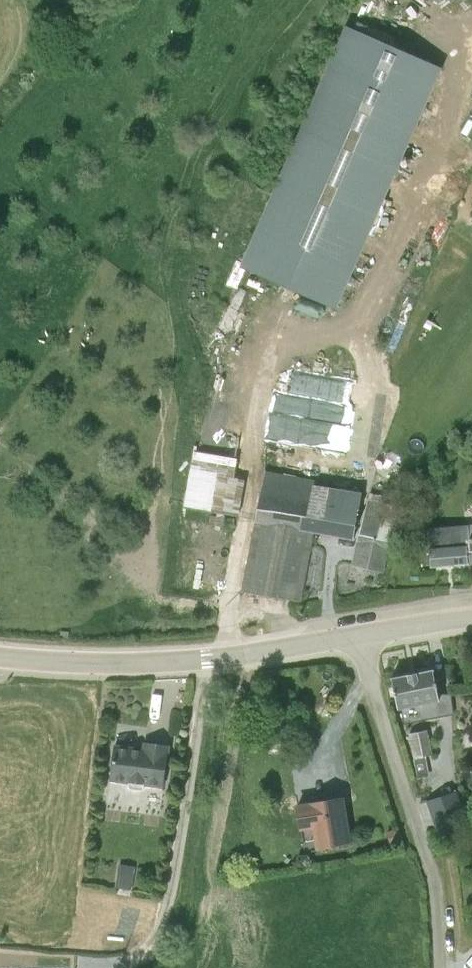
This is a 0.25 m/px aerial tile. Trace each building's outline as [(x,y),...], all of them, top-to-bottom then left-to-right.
[(347,22),(239,263),(335,305),(443,65),(347,22)] [(348,447),(349,420),(272,418),(272,445),(348,447)] [(224,457),(241,458),(244,433),(226,432),(224,457)] [(213,470),(208,509),(230,512),(235,473),(213,470)] [(313,480),(264,473),(241,590),(298,600),(310,534),(352,540),(362,494),(311,483),(313,480)] [(359,534),(351,566),(380,573),(388,540),(401,543),(408,509),(366,501),(359,534)] [(471,564),(471,524),(428,529),(430,566),(471,564)] [(433,670),(391,678),(398,710),(403,709),(439,702),(433,670)] [(439,702),(403,709),(406,724),(442,717),(439,702)] [(439,791),(426,731),(409,733),(422,795),(439,791)] [(142,751),(114,747),(108,781),(162,789),(168,749),(143,745),(142,751)] [(455,793),(428,803),(437,828),(465,818),(455,793)] [(311,829),(316,851),(351,844),(343,797),(293,805),(299,832),(311,829)] [(122,863),(118,885),(134,888),(138,866),(122,863)]
